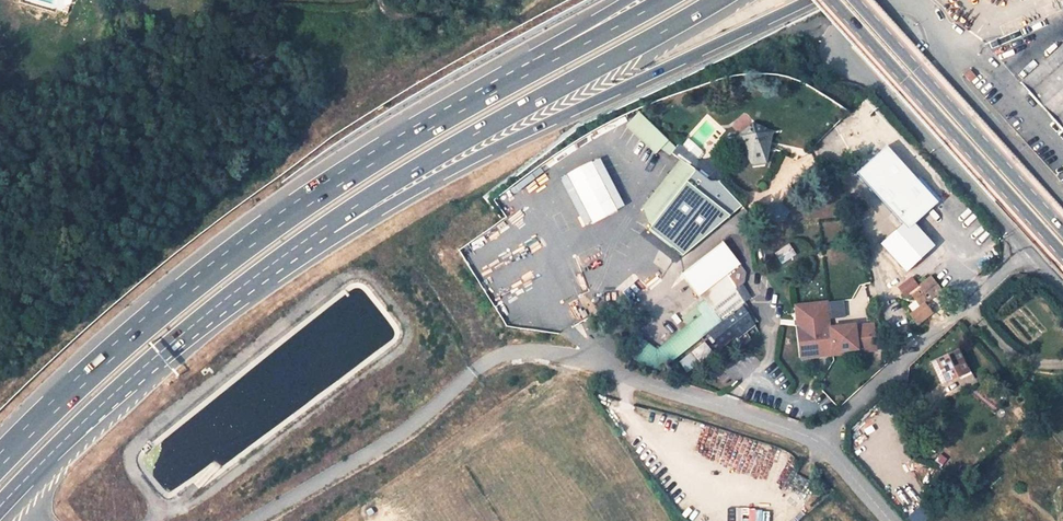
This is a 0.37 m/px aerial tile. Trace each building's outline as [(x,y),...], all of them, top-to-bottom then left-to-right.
[(1062,64),(1062,43),(1020,83),(1030,94),(1062,64)] [(1030,94),(1062,130),(1062,64),(1030,94)] [(669,139),(640,112),(627,125),(657,153),(663,146),(669,139)] [(764,156),(771,127),(736,135),(752,158),(764,156)] [(677,147),(669,139),(663,146),(671,153),(677,147)] [(681,220),(710,181),(719,181),(716,177),(722,171),(709,158),(703,165),(680,143),(677,147),(671,153),(680,162),(645,208),(658,219),(653,225),(652,226),(666,239),(681,220)] [(618,211),(592,163),(568,176),(595,224),(618,211)] [(783,202),(764,204),(766,221),(784,219),(790,209),(783,202)] [(766,221),(764,204),(757,205),(751,214),(759,221),(766,221)] [(653,225),(658,219),(645,208),(653,225)] [(904,252),(920,274),(944,256),(927,234),(931,232),(914,211),(891,228),(908,249),(904,252)] [(693,249),(726,219),(721,214),(702,231),(687,241),(687,249),(693,249)] [(759,320),(747,301),(753,296),(745,283),(747,281),(748,271),(742,263),(725,241),(684,274),(701,296),(703,294),(708,300),(686,319),(692,326),(661,351),(644,340),(642,324),(626,326),(628,350),(661,373),(712,332),(722,345),(738,333),(741,337),(758,324),(757,321),(759,320)] [(775,253),(783,265),(796,256),(789,244),(775,253)] [(931,276),(910,293),(921,307),(925,304),(942,291),(931,276)] [(833,325),(830,299),(798,303),(804,351),(836,347),(836,349),(861,346),(861,339),(870,338),(868,323),(858,324),(858,327),(852,328),(851,322),(833,325)] [(921,307),(912,314),(919,324),(932,314),(925,304),(921,307)] [(705,342),(679,359),(686,371),(713,354),(705,342)] [(968,374),(958,351),(932,362),(942,384),(959,376),(960,379),(968,374)] [(960,489),(954,484),(950,489),(956,494),(960,489)]
